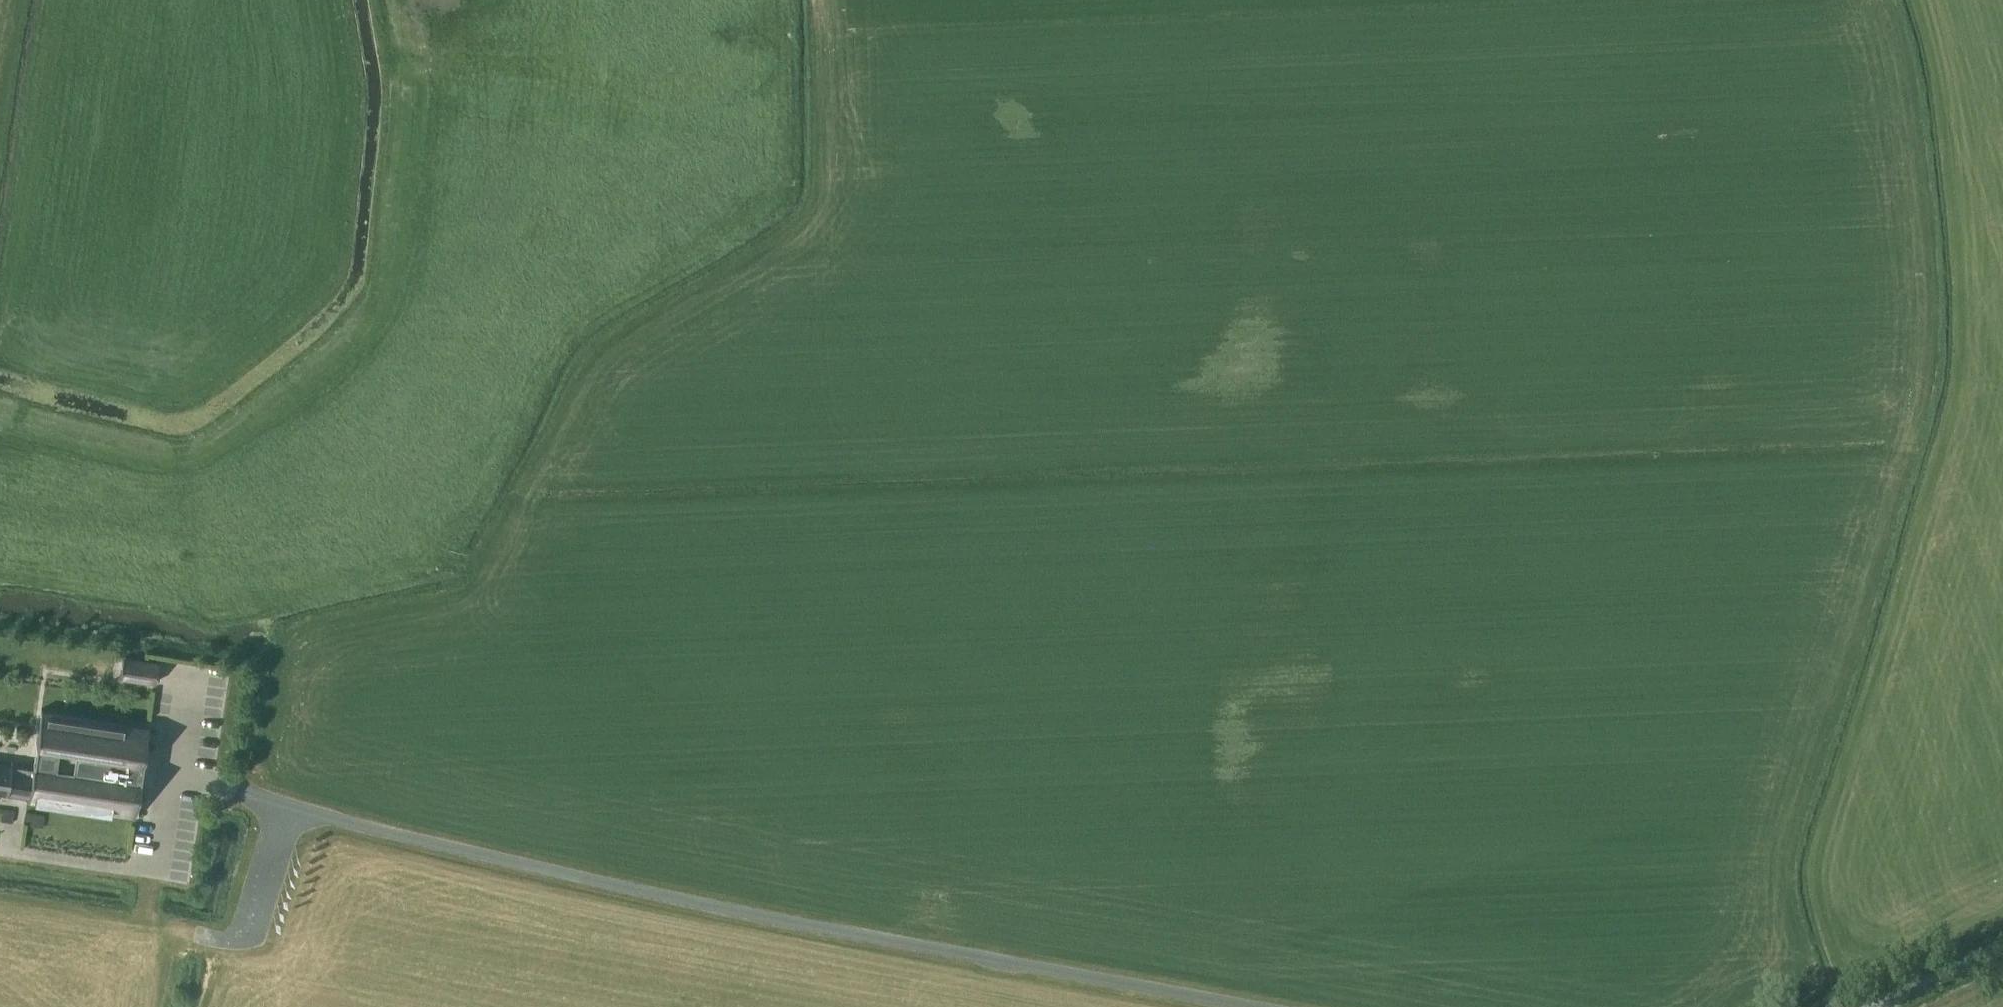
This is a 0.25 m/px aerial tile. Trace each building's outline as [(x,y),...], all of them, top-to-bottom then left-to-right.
[(158,661),(123,656),(120,676),(155,681),(158,661)] [(41,708),(33,766),(0,761),(0,792),(28,796),(27,802),(134,819),(149,724),(41,708)]
